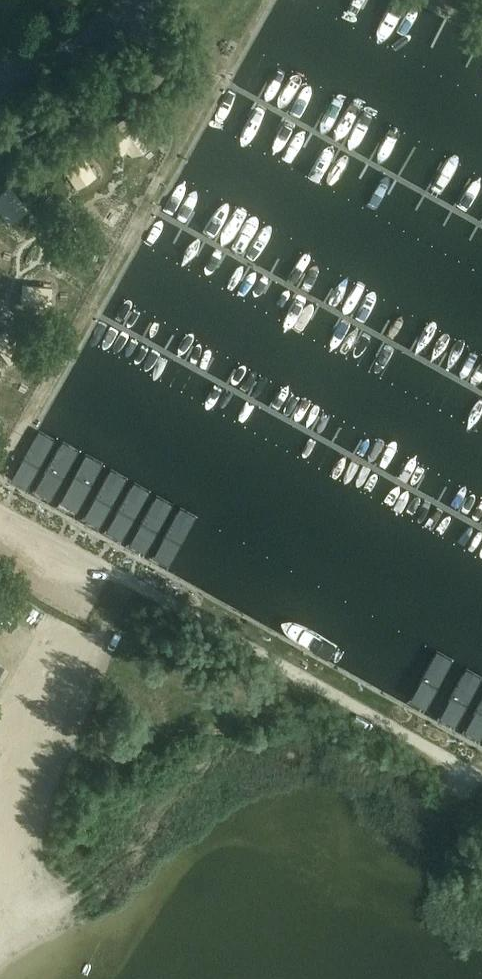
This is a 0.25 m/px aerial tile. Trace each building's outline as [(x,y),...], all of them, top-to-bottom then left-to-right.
[(32,310),(54,316),(59,296),(37,290),(32,310)] [(23,373),(54,371),(53,361),(23,363),(23,373)] [(40,429),(11,482),(26,490),(56,438),(40,429)] [(63,441),(33,494),(49,503),(78,450),(63,441)] [(87,455),(57,507),(73,516),(103,464),(87,455)] [(111,468),(82,521),(97,530),(127,477),(111,468)] [(133,482),(105,534),(120,543),(149,490),(133,482)] [(157,495),(128,548),(144,556),(172,504),(157,495)] [(181,507),(152,560),(168,569),(196,516),(181,507)] [(436,651),(408,704),(423,713),(452,660),(436,651)] [(439,722),(455,730),(481,680),(481,676),(468,669),(439,722)] [(463,734),(479,743),(481,738),(481,699),(463,734)]
